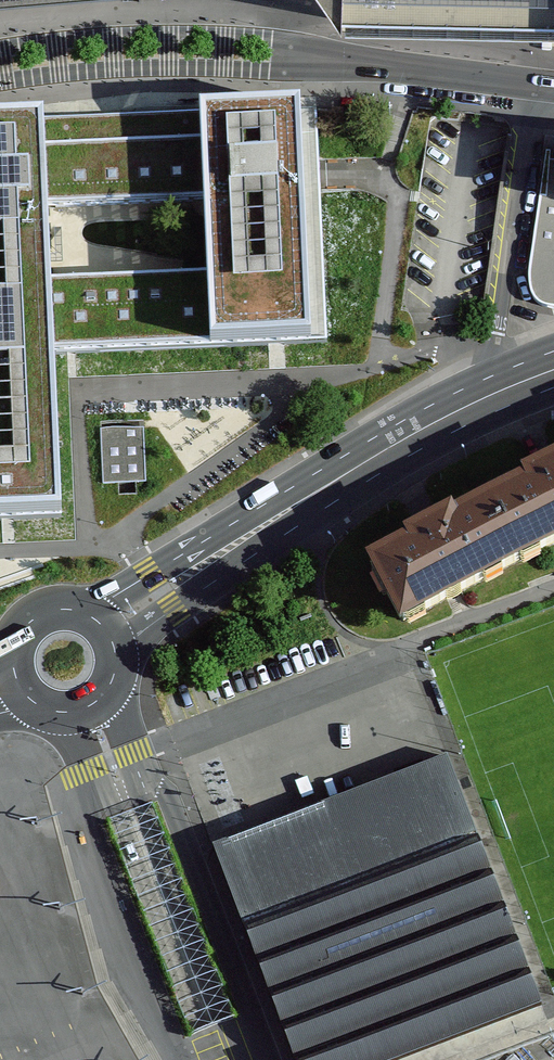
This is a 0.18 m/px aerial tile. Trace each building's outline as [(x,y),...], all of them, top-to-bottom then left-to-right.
[(340,22),(553,28),(553,0),(325,0),(340,22)] [(301,89),(199,94),(201,135),(204,197),(206,269),(209,344),(277,342),(327,341),(319,173),(317,97),(301,97),(301,89)] [(0,102),(0,521),(7,520),(62,519),(54,348),(51,274),(48,203),(46,141),(44,101),(0,102)] [(81,139),(46,141),(48,203),(204,197),(201,135),(194,135),(130,137),(81,139)] [(547,171),(532,282),(534,296),(544,306),(553,307),(553,171),(547,171)] [(209,344),(206,269),(51,274),(54,348),(209,344)] [(144,426),(101,428),(103,484),(146,482),(144,426)] [(553,548),(553,454),(487,485),(523,562),(553,548)] [(403,622),(523,562),(487,485),(365,543),(403,622)] [(214,844),(295,1059),(407,1059),(541,1009),(446,757),(214,844)]
